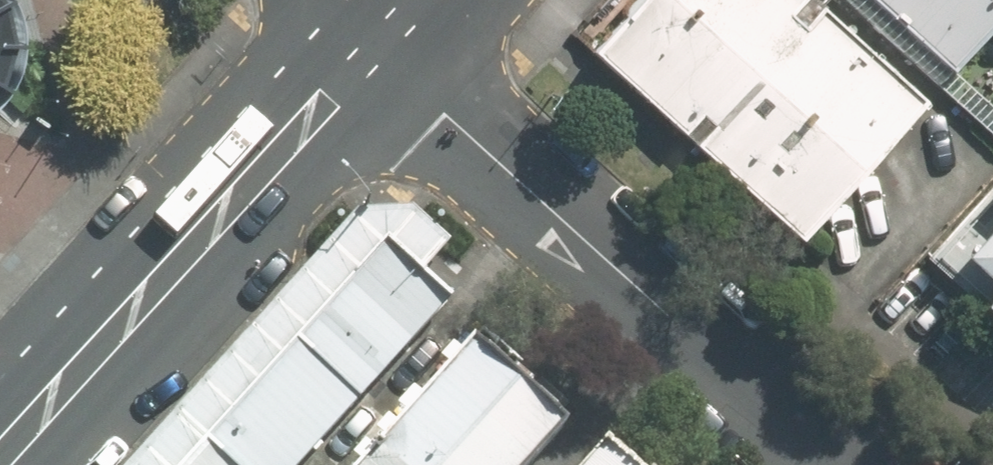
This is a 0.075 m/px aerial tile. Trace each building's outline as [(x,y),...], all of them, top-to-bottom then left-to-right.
[(810,237),(936,99),(827,0),(648,0),(603,49),(810,237)] [(934,66),(992,3),(992,0),(861,0),(934,66)] [(969,249),(992,272),(992,223),(969,249)] [(386,240),(185,464),(321,464),(462,307),(386,240)] [(470,346),(364,464),(528,464),(561,428),(470,346)] [(598,453),(587,464),(612,464),(598,453)]
